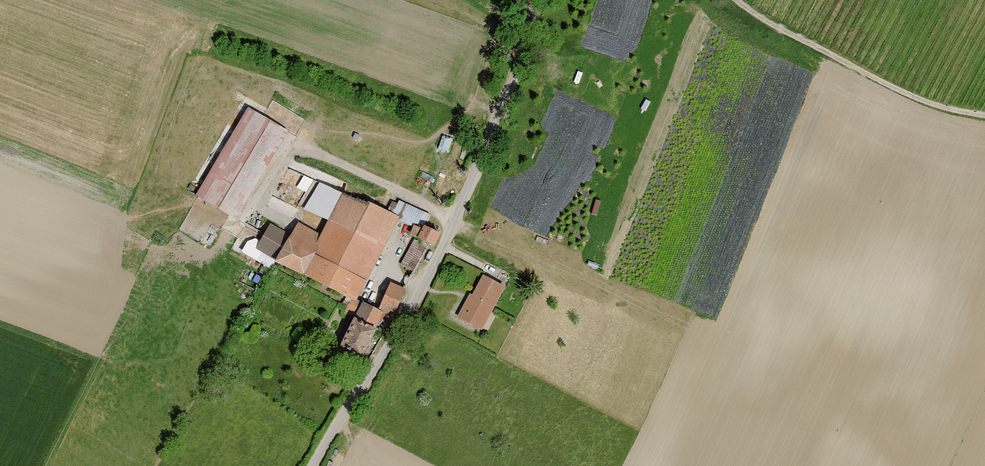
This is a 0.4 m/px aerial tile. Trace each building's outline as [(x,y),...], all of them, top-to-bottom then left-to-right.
[(250,111),(199,196),(234,217),(286,132),(250,111)] [(307,208),(331,221),(378,246),(394,217),(392,216),(322,185),(307,208)] [(394,217),(415,226),(423,230),(424,227),(425,228),(430,216),(399,201),(392,216),(394,217)] [(352,298),(378,246),(331,221),(320,244),(313,256),(312,256),(302,274),(352,300),(352,298)] [(278,260),(292,237),(271,225),(257,248),(278,260)] [(419,237),(423,230),(415,226),(412,233),(416,235),(419,237)] [(433,246),(440,234),(425,228),(424,227),(423,230),(419,237),(418,239),(429,244),(433,246)] [(313,256),(320,244),(295,230),(292,237),(278,260),(277,262),(302,274),(312,256),(313,256)] [(419,237),(416,235),(400,264),(414,271),(429,244),(418,239),(419,237)] [(490,306),(492,307),(503,287),(485,278),(472,301),(469,300),(461,317),(479,327),(490,306)] [(381,314),(392,320),(404,292),(390,287),(378,312),(381,314)] [(364,304),(352,298),(352,300),(343,314),(356,320),(364,304)] [(378,312),(364,304),(356,320),(373,330),(381,314),(378,312)] [(373,330),(356,320),(342,347),(361,357),(374,330),(373,330)]
